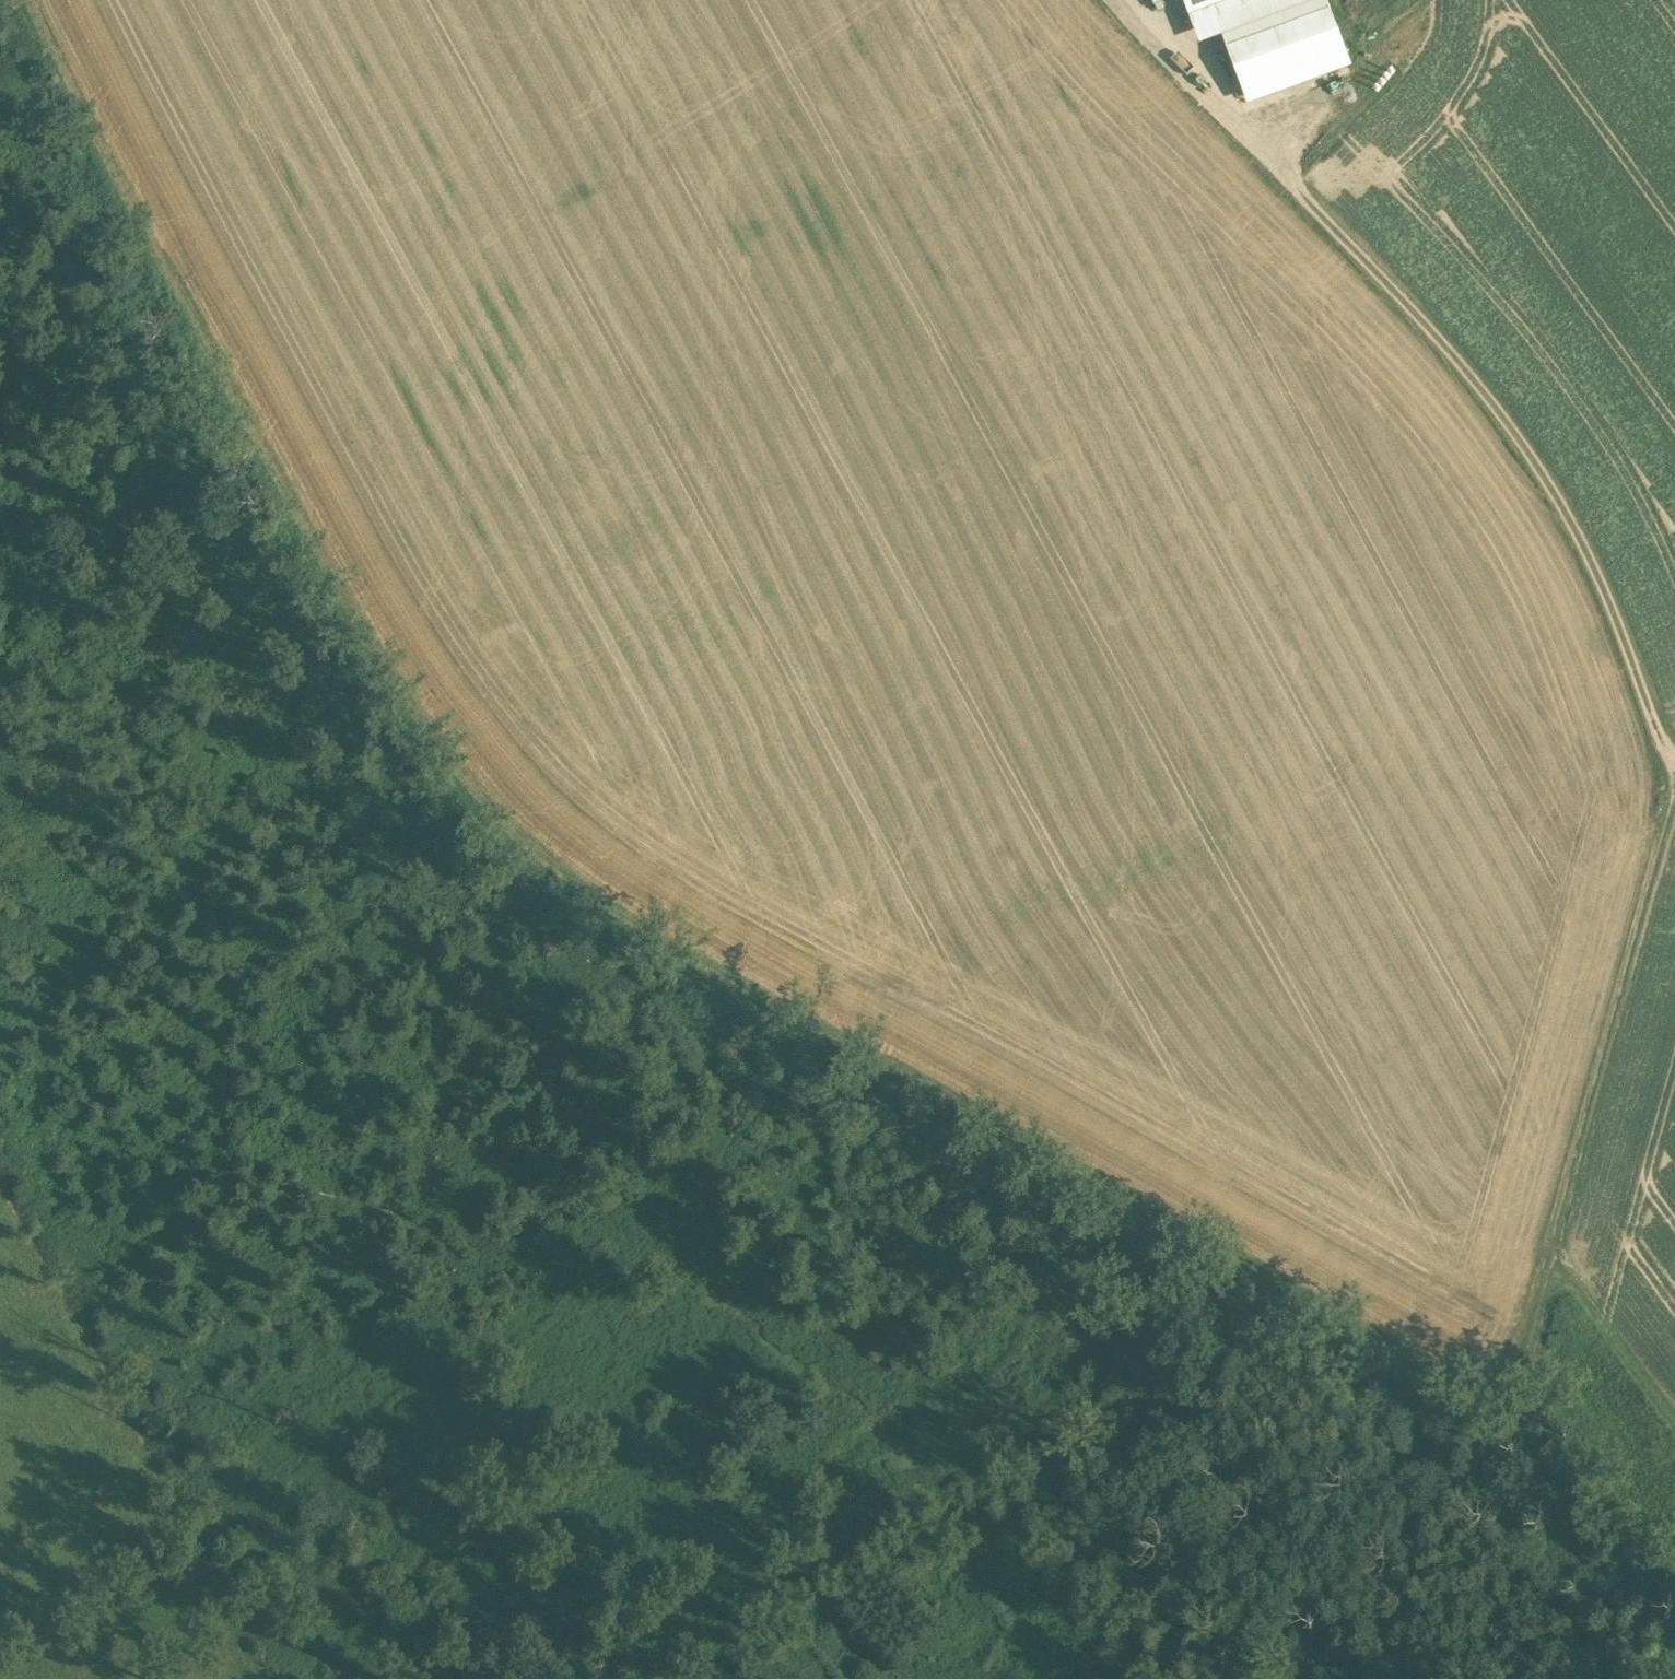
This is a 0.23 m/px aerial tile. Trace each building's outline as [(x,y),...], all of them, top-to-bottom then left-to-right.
[(1331,8),(1328,0),(1182,0),(1203,55),(1225,47),(1331,8)] [(1331,8),(1225,47),(1247,106),(1352,68),(1331,8)]
